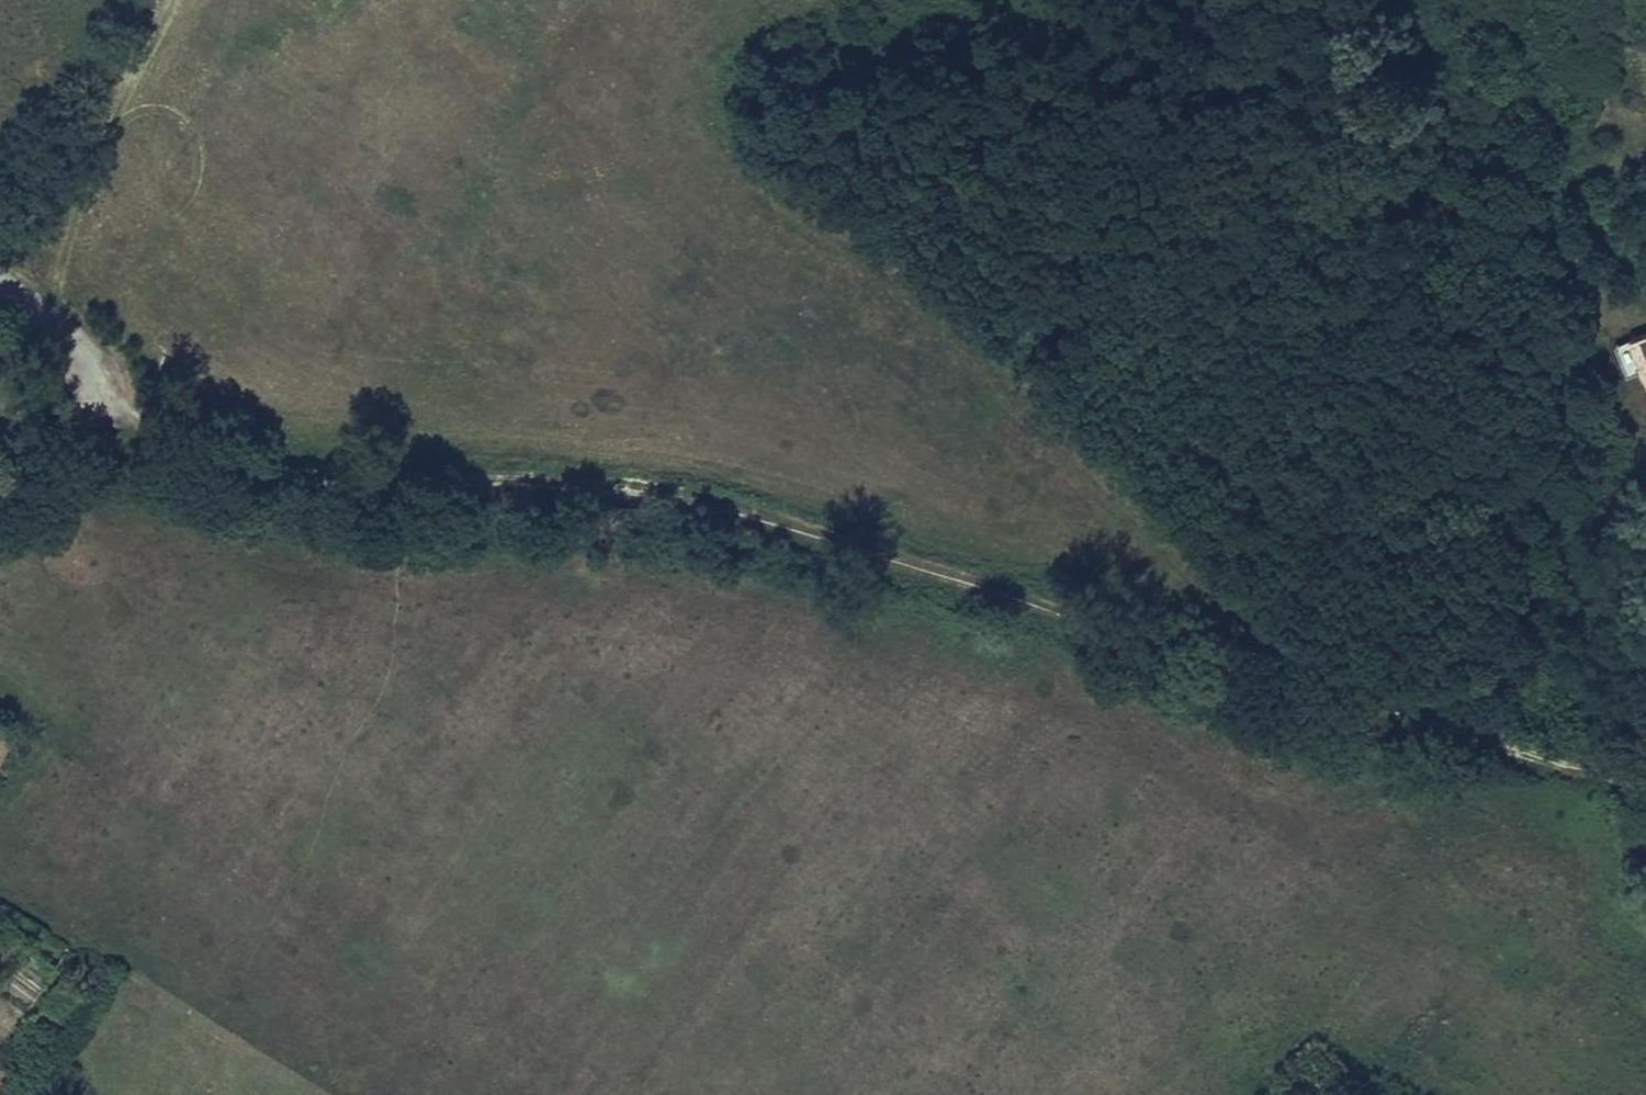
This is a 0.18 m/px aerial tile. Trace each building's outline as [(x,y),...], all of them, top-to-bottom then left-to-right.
[(35,983),(9,971),(0,989),(0,1057),(35,983)]
